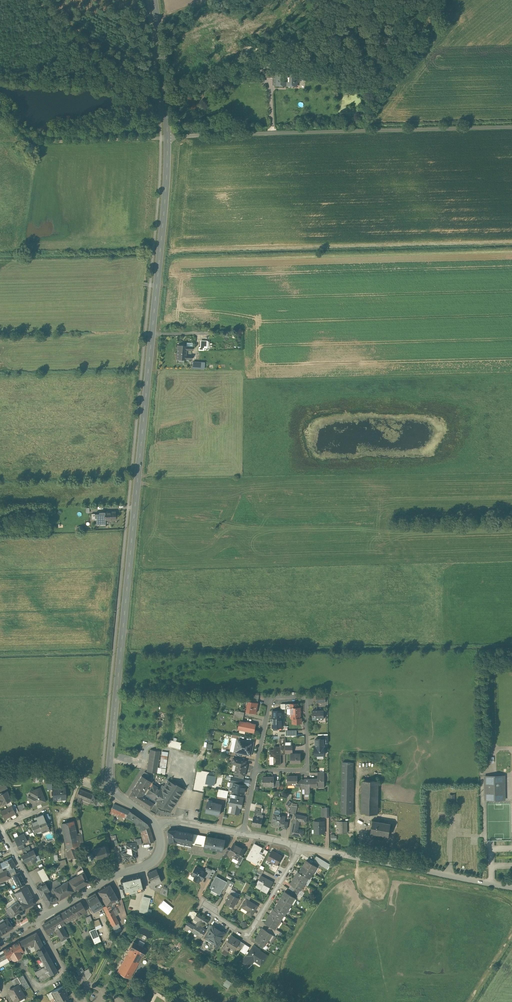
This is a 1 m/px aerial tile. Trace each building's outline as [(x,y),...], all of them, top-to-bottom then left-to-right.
[(298,74),(276,73),(276,77),(276,78),(276,86),(286,87),(295,87),(295,83),(298,83),(298,79),(298,74)] [(99,513),(95,514),(95,518),(96,518),(96,520),(96,524),(99,524),(99,526),(106,526),(105,520),(105,512),(99,512),(99,513)] [(115,512),(105,512),(105,520),(115,520),(115,512)] [(257,703),(249,701),(247,711),(255,713),(257,703)] [(297,703),(290,704),(290,708),(291,708),(291,718),(292,718),(293,718),(300,718),(300,707),(297,707),(297,703)] [(282,710),(273,710),(273,711),(274,711),(274,723),(273,723),(273,728),(278,728),(278,726),(282,726),(282,728),(282,710)] [(317,710),(313,710),(312,710),(313,719),(324,718),(324,710),(317,710)] [(255,725),(240,722),(239,729),(254,732),(255,725)] [(328,735),(318,735),(318,738),(326,738),(326,743),(328,743),(328,735)] [(239,739),(237,738),(234,752),(236,752),(251,755),(254,742),(239,739)] [(181,743),(170,740),(168,746),(180,749),(181,743)] [(280,746),(274,746),(274,749),(270,749),(270,752),(270,756),(271,756),(270,755),(275,755),(275,764),(274,764),(281,764),(281,753),(285,753),(285,745),(280,745),(280,746)] [(324,746),(314,746),(315,755),(323,755),(324,755),(324,746)] [(160,751),(150,749),(147,771),(157,773),(160,751)] [(168,752),(162,751),(160,765),(166,766),(168,752)] [(292,753),(291,753),(291,762),(300,762),(300,753),(292,753)] [(244,760),(233,758),(232,763),(238,765),(236,773),(235,773),(235,774),(244,776),(245,776),(247,764),(243,763),(244,760)] [(353,762),(343,762),(342,777),(352,777),(353,762)] [(318,779),(310,779),(310,787),(317,787),(317,786),(324,786),(324,772),(318,772),(318,779)] [(216,776),(207,775),(205,783),(214,785),(216,776)] [(142,776),(133,789),(141,794),(142,793),(143,793),(151,781),(147,779),(142,776)] [(274,776),(263,776),(263,786),(274,786),(274,780),(274,776)] [(297,776),(287,776),(287,783),(295,783),(295,786),(302,786),(302,780),(297,780),(297,776)] [(505,776),(485,776),(485,800),(505,799),(505,776)] [(352,777),(342,777),(341,813),(347,814),(351,814),(352,777)] [(310,779),(302,779),(302,780),(302,786),(302,789),(305,789),(305,793),(310,793),(310,787),(310,779)] [(168,780),(164,786),(162,785),(160,789),(153,784),(145,796),(151,800),(155,803),(158,808),(158,809),(160,810),(170,812),(184,790),(176,784),(175,785),(168,780)] [(378,781),(362,781),(361,814),(378,814),(378,781)] [(234,783),(232,791),(244,794),(246,785),(243,785),(234,783)] [(65,787),(52,788),(53,799),(66,798),(65,787)] [(40,788),(30,792),(32,797),(28,798),(32,806),(45,801),(40,788)] [(99,797),(79,789),(76,797),(79,798),(82,799),(96,805),(99,797)] [(133,789),(129,797),(149,810),(149,811),(155,814),(158,809),(158,808),(155,803),(151,800),(145,796),(141,794),(133,789)] [(228,791),(222,790),(220,796),(227,798),(228,791)] [(0,795),(0,804),(2,803),(2,804),(10,800),(7,791),(0,795)] [(231,798),(229,805),(230,805),(234,806),(233,813),(239,814),(240,808),(241,808),(243,801),(236,799),(231,798)] [(221,804),(208,801),(206,812),(212,813),(212,811),(219,813),(219,814),(219,815),(221,804)] [(23,803),(17,806),(19,811),(26,809),(23,803)] [(130,811),(114,804),(111,811),(125,817),(130,811)] [(12,806),(1,811),(4,818),(11,815),(11,816),(15,814),(13,809),(12,806)] [(147,824),(130,811),(125,817),(130,820),(135,823),(140,831),(148,826),(147,824)] [(279,815),(274,814),(272,823),(278,825),(278,824),(283,825),(283,828),(287,829),(288,822),(284,821),(285,816),(279,815)] [(296,814),(295,814),(291,832),(297,833),(298,829),(299,821),(305,822),(307,817),(296,814)] [(254,817),(252,825),(261,827),(263,818),(257,817),(254,817)] [(45,819),(38,822),(37,820),(31,823),(35,832),(34,830),(40,828),(42,832),(42,831),(48,829),(49,830),(49,829),(45,819)] [(73,821),(62,823),(67,850),(68,850),(71,857),(71,859),(78,857),(75,849),(79,846),(76,835),(73,821)] [(324,821),(314,821),(314,830),(316,830),(316,833),(324,833),(324,821)] [(347,821),(337,821),(337,827),(339,827),(339,833),(345,833),(345,827),(347,827),(347,821)] [(391,824),(373,821),(371,833),(388,836),(391,824)] [(148,826),(140,831),(144,843),(154,842),(150,830),(148,826)] [(176,830),(167,831),(168,832),(169,841),(169,843),(177,842),(176,830)] [(194,834),(176,830),(177,842),(192,844),(194,834)] [(24,834),(14,838),(17,846),(27,841),(24,834)] [(200,835),(194,834),(192,844),(199,845),(200,835)] [(225,840),(206,836),(204,846),(204,847),(223,851),(225,840)] [(135,842),(129,843),(130,845),(126,845),(126,850),(121,851),(122,861),(128,860),(128,859),(136,858),(135,851),(137,850),(136,845),(135,842)] [(230,850),(228,854),(231,856),(232,855),(234,856),(239,846),(237,845),(234,843),(230,850)] [(262,847),(255,843),(247,857),(258,862),(262,855),(262,854),(259,853),(262,847)] [(105,846),(94,849),(93,848),(93,849),(92,849),(90,852),(91,853),(87,853),(89,858),(89,857),(90,858),(92,857),(93,856),(97,858),(107,855),(109,852),(108,848),(105,846)] [(239,846),(234,856),(236,857),(236,858),(239,860),(241,856),(245,849),(242,847),(239,846)] [(30,849),(23,852),(29,865),(36,862),(30,849)] [(283,855),(272,849),(267,859),(278,864),(283,855)] [(330,864),(316,856),(313,861),(314,861),(324,867),(327,869),(330,864)] [(12,858),(3,861),(6,867),(7,869),(13,867),(16,866),(12,858)] [(312,864),(306,860),(303,866),(313,872),(317,866),(312,864)] [(324,867),(314,861),(312,864),(317,866),(319,868),(323,870),(324,867)] [(204,871),(196,866),(192,875),(195,877),(194,879),(199,882),(200,880),(202,880),(204,876),(206,872),(204,871)] [(313,872),(303,866),(299,872),(308,877),(310,878),(308,877),(310,875),(311,876),(313,872)] [(11,877),(9,873),(7,869),(3,871),(0,872),(0,882),(11,877)] [(156,869),(147,873),(150,881),(152,886),(154,885),(161,882),(160,878),(156,869)] [(299,872),(298,871),(294,877),(305,883),(308,877),(299,872)] [(19,872),(11,876),(18,888),(25,884),(19,872)] [(77,876),(69,880),(69,881),(74,890),(75,890),(89,882),(84,872),(77,876)] [(124,894),(129,892),(129,893),(137,891),(137,890),(144,889),(141,875),(134,877),(132,878),(132,877),(121,880),(123,889),(124,894)] [(227,882),(216,876),(211,886),(213,888),(212,890),(220,894),(224,886),(224,887),(228,880),(227,882)] [(261,876),(257,884),(262,887),(261,890),(267,893),(273,882),(261,876)] [(305,883),(294,877),(290,884),(296,887),(301,890),(301,889),(305,883)] [(58,879),(51,883),(52,885),(51,885),(53,890),(61,885),(58,879)] [(61,885),(53,890),(59,899),(74,890),(68,881),(67,882),(61,885)] [(45,882),(36,887),(42,896),(48,906),(58,900),(55,895),(53,897),(52,894),(51,895),(49,892),(50,891),(50,890),(45,882)] [(118,898),(110,884),(98,891),(106,905),(117,899),(118,898)] [(27,887),(14,893),(16,896),(20,903),(33,897),(27,887)] [(291,895),(285,891),(281,897),(291,904),(292,904),(295,898),(291,895)] [(237,897),(230,893),(225,903),(234,907),(239,898),(237,897)] [(96,894),(86,899),(93,912),(103,906),(96,894)] [(151,898),(143,896),(139,912),(147,914),(151,898)] [(33,897),(20,903),(23,909),(36,903),(33,897)] [(291,904),(281,897),(278,903),(288,910),(288,909),(287,909),(288,906),(289,907),(291,904)] [(117,899),(106,905),(103,906),(112,926),(118,923),(119,923),(111,906),(118,902),(117,899)] [(249,900),(246,899),(242,907),(245,909),(246,908),(249,910),(246,913),(251,916),(257,906),(249,900)] [(18,901),(6,909),(11,917),(13,916),(23,909),(18,901)] [(80,902),(60,914),(65,923),(86,911),(81,902),(80,902)] [(288,910),(278,903),(274,909),(284,915),(284,916),(288,910)] [(284,915),(274,909),(273,909),(269,915),(270,915),(280,921),(284,915)] [(204,928),(200,926),(202,922),(206,924),(208,920),(197,913),(193,919),(197,921),(195,926),(188,921),(184,928),(188,930),(188,929),(191,931),(192,930),(199,934),(198,935),(199,936),(204,928)] [(60,914),(50,920),(50,921),(43,925),(47,933),(55,929),(56,931),(61,940),(69,936),(63,927),(62,925),(65,923),(60,914)] [(270,915),(265,922),(270,926),(275,929),(275,928),(280,921),(270,915)] [(0,923),(0,935),(0,936),(13,928),(8,919),(7,918),(0,923)] [(118,923),(112,926),(116,933),(122,930),(118,923)] [(219,930),(214,927),(214,926),(213,925),(210,930),(211,931),(210,932),(209,931),(204,940),(205,941),(208,938),(213,941),(212,942),(216,944),(217,945),(219,941),(224,933),(224,932),(224,933),(220,930),(219,930)] [(275,929),(270,926),(268,928),(277,933),(279,934),(280,932),(275,928),(275,929)] [(96,928),(89,931),(94,944),(101,941),(96,928)] [(267,931),(263,928),(255,940),(260,943),(265,946),(267,941),(271,943),(275,936),(267,931)] [(201,938),(204,940),(209,931),(206,929),(201,938)] [(36,932),(19,941),(26,953),(30,951),(29,948),(34,945),(36,950),(44,946),(36,932)] [(240,940),(231,935),(222,949),(226,951),(229,946),(235,950),(237,946),(240,941),(240,940)] [(57,942),(56,940),(52,942),(56,948),(63,944),(60,940),(57,942)] [(19,941),(3,950),(8,959),(12,957),(13,959),(15,960),(21,956),(21,954),(20,952),(24,950),(19,941)] [(146,949),(133,942),(129,949),(142,956),(146,949)] [(250,947),(245,944),(242,949),(240,951),(245,954),(250,947)] [(58,971),(44,946),(36,950),(41,958),(31,963),(40,981),(58,971)] [(259,951),(252,947),(247,955),(248,955),(241,961),(246,967),(254,959),(258,962),(259,961),(262,963),(267,955),(259,950),(259,951)] [(142,956),(129,949),(117,972),(130,978),(139,961),(142,956)] [(0,952),(0,966),(9,961),(8,959),(3,950),(0,952)] [(91,974),(89,968),(84,971),(82,967),(76,970),(78,975),(84,972),(88,979),(91,974)] [(23,974),(17,977),(21,983),(25,989),(30,987),(23,974)] [(17,977),(11,980),(14,985),(14,987),(18,984),(18,985),(21,983),(17,977)] [(10,989),(9,991),(11,993),(9,993),(14,1001),(18,1000),(18,999),(24,995),(18,985),(18,984),(14,987),(10,989)] [(63,986),(52,991),(56,1001),(69,997),(63,986)]
